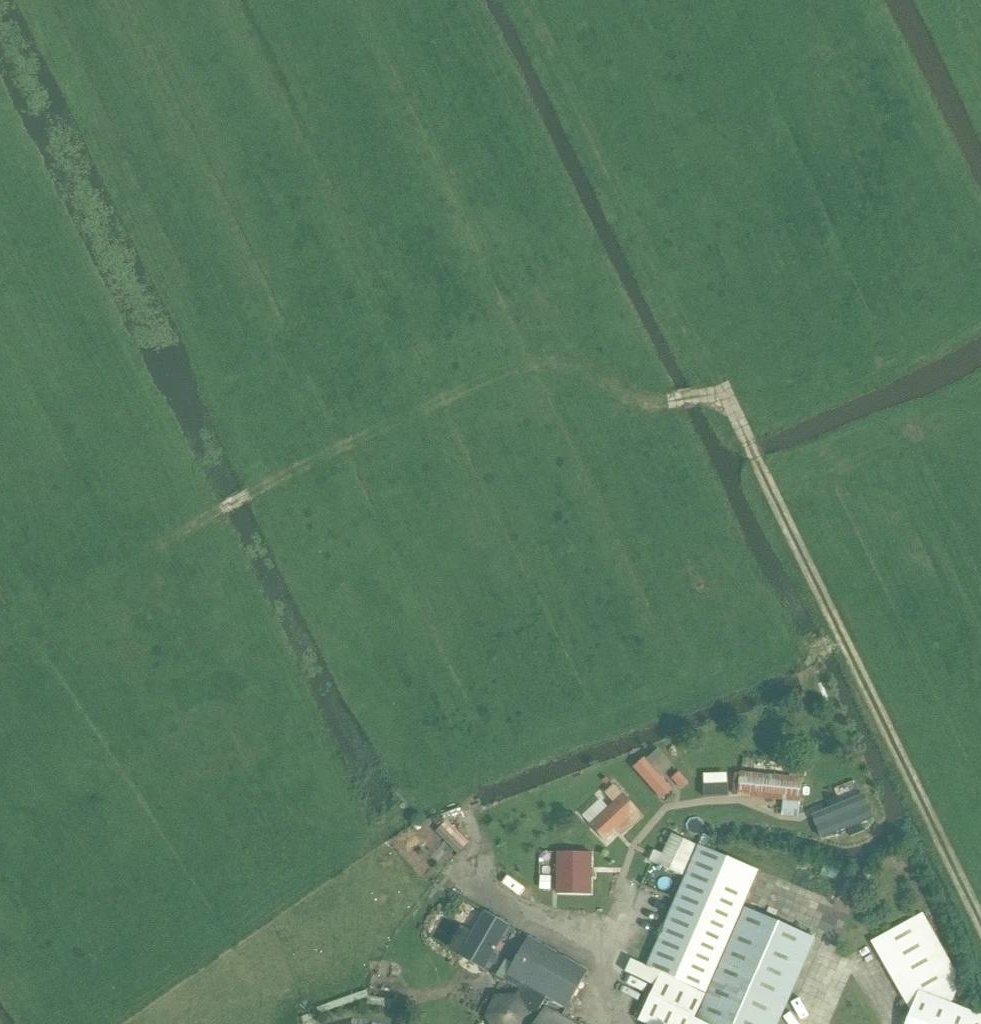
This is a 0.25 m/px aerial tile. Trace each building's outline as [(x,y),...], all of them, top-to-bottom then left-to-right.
[(645,759),(635,768),(663,799),(673,790),(645,759)] [(683,789),(689,783),(679,773),(673,779),(683,789)] [(799,818),(803,778),(741,773),(739,797),(784,801),(782,816),(799,818)] [(613,803),(590,823),(606,840),(616,831),(622,837),(643,818),(614,785),(605,794),(613,803)] [(822,798),(808,804),(822,838),(826,840),(837,835),(838,836),(869,823),(853,785),(822,798)] [(884,819),(883,819),(872,815),(868,826),(880,830),(884,821),(884,819)] [(682,876),(697,845),(673,834),(663,854),(655,850),(650,861),(682,876)] [(661,973),(640,1021),(645,1023),(779,1023),(817,939),(744,907),(758,871),(699,847),(672,906),(664,929),(647,967),(661,973)] [(381,861),(387,857),(382,848),(375,853),(381,861)] [(592,853),(557,854),(557,868),(583,868),(584,893),(593,893),(592,853)] [(485,911),(458,956),(485,972),(512,927),(485,911)] [(919,918),(872,942),(912,1011),(907,1023),(980,1023),(980,1015),(952,1004),(957,991),(956,973),(926,918),(921,921),(919,918)] [(488,1015),(492,1023),(533,1023),(547,998),(567,1010),(589,971),(530,937),(508,976),(522,984),(516,996),(497,996),(488,1015)] [(545,1008),(535,1023),(572,1023),(545,1008)]
